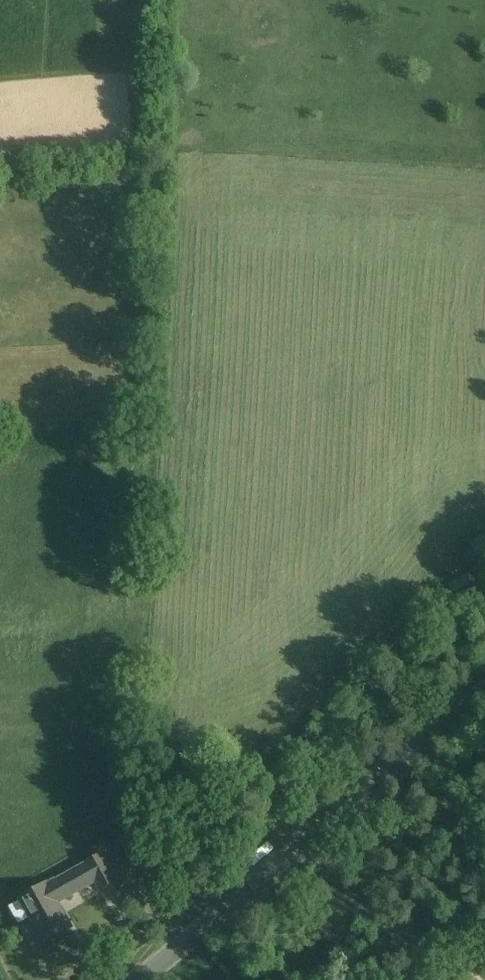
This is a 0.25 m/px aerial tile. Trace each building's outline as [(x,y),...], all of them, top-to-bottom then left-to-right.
[(20,898),(33,923),(21,930),(32,947),(43,940),(45,943),(72,927),(59,904),(96,883),(100,891),(118,881),(102,854),(55,880),(54,879),(20,898)]
